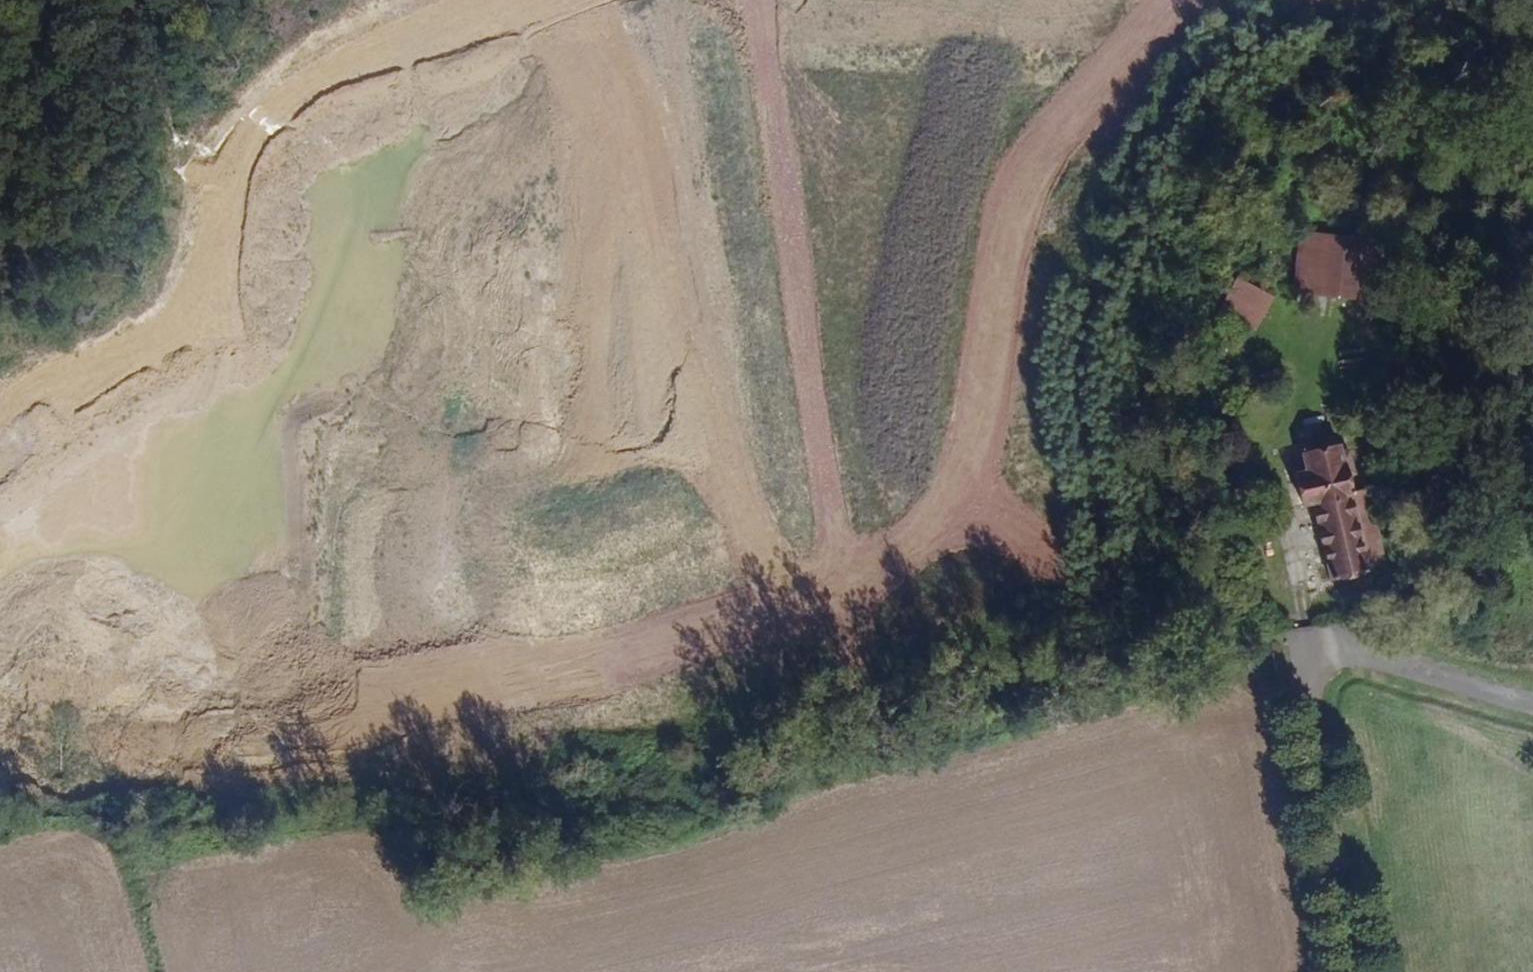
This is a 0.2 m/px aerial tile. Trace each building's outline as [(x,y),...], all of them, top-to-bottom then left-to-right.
[(1362,308),(1365,234),(1306,232),(1305,277),(1324,277),(1323,306),(1362,308)] [(1260,330),(1275,292),(1235,277),(1220,315),(1260,330)] [(1364,444),(1326,451),(1330,473),(1318,475),(1325,505),(1336,504),(1351,577),(1393,569),(1371,474),(1383,473),(1379,450),(1366,451),(1364,444)]
